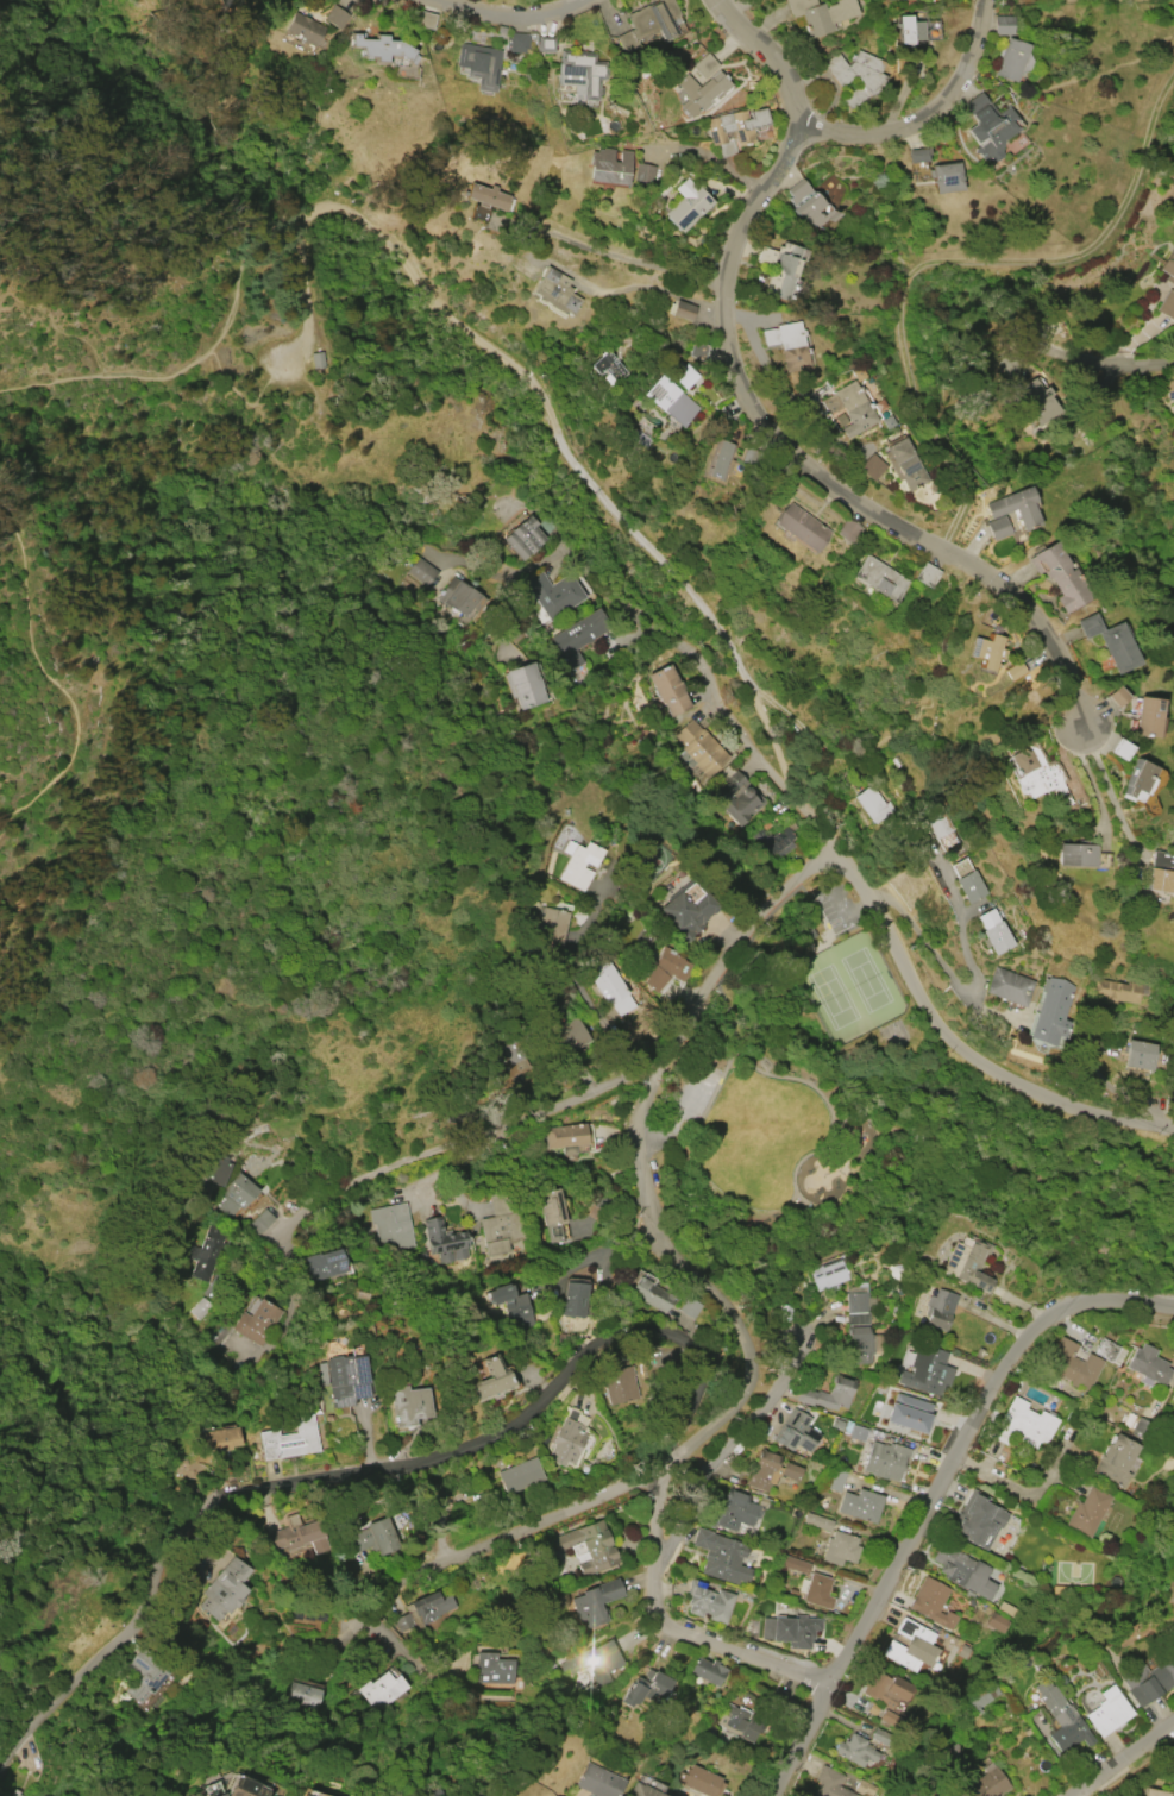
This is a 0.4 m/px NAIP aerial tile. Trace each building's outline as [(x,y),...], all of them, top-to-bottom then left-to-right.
[(219,14),(219,0),(246,0),(246,14),(219,14)] [(646,6),(658,0),(672,0),(678,14),(671,19),(677,32),(663,40),(657,29),(635,39),(639,45),(622,54),(615,38),(615,37),(632,29),(624,15),(627,15),(627,14),(634,11),(634,12),(638,10),(638,8),(646,5),(646,6)] [(791,18),(785,0),(815,0),(816,5),(823,2),(824,8),(827,7),(825,6),(835,2),(834,0),(853,0),(858,14),(830,24),(833,30),(808,38),(799,14),(791,18)] [(347,15),(338,30),(322,18),(333,4),(347,15)] [(315,45),(284,29),(294,11),(325,27),(315,45)] [(898,44),(897,15),(909,15),(909,21),(921,20),(922,39),(910,40),(910,44),(898,44)] [(994,34),(993,15),(1012,15),(1012,34),(994,34)] [(351,46),(352,33),(359,33),(359,39),(376,39),(377,34),(388,36),(388,40),(402,42),(415,50),(407,61),(398,55),(387,55),(387,61),(375,61),(375,56),(362,56),(362,46),(351,46)] [(527,33),(527,52),(504,52),(504,38),(508,38),(508,33),(527,33)] [(554,52),(535,52),(536,36),(555,36),(554,52)] [(1028,45),(1015,82),(993,74),(1006,37),(1028,45)] [(456,65),(459,43),(501,50),(494,93),(475,89),(477,77),(465,76),(466,68),(456,65)] [(852,59),(849,58),(852,54),(854,55),(858,48),(884,62),(879,73),(885,76),(878,90),(868,96),(868,95),(848,109),(840,98),(860,84),(854,76),(839,87),(822,62),(837,51),(847,64),(852,59)] [(559,64),(560,50),(585,51),(585,52),(595,54),(595,61),(607,62),(605,80),(598,80),(597,100),(582,99),(583,79),(584,79),(584,69),(567,68),(567,64),(559,64)] [(692,65),(707,52),(718,65),(703,79),(692,65)] [(676,82),(686,73),(698,87),(717,69),(722,75),(723,73),(728,77),(726,79),(732,84),(721,93),(720,90),(708,101),(709,103),(701,111),(697,106),(695,108),(697,111),(689,118),(678,105),(686,98),(685,96),(686,95),(676,82)] [(978,153),(973,153),(974,149),(978,145),(966,130),(974,124),(974,121),(962,105),(980,92),(986,101),(988,100),(997,112),(1007,105),(1022,126),(1002,140),(1000,151),(1000,152),(1000,157),(994,161),(987,161),(986,158),(984,161),(978,153)] [(704,120),(747,108),(749,119),(751,118),(748,111),(765,107),(770,124),(752,128),(755,142),(737,146),(733,130),(730,131),(736,153),(720,157),(716,144),(711,145),(704,120)] [(617,162),(620,149),(632,151),(627,186),(589,180),(590,167),(588,165),(589,151),(596,152),(596,149),(602,150),(602,147),(613,149),(611,162),(617,162)] [(905,150),(924,147),(927,161),(906,163),(905,150)] [(962,189),(934,194),(931,177),(928,178),(927,170),(930,169),(929,165),(958,161),(962,189)] [(632,180),(635,162),(654,165),(651,183),(632,180)] [(663,213),(680,196),(673,189),(686,177),(693,184),(695,183),(712,202),(680,232),(663,213)] [(804,221),(798,214),(797,215),(792,209),(795,208),(786,199),(790,196),(785,190),(801,177),(812,191),(814,190),(824,203),(825,202),(831,209),(840,214),(831,221),(827,219),(817,227),(804,221)] [(471,182),(510,196),(504,211),(489,205),(486,208),(477,205),(478,201),(466,197),(471,182)] [(755,262),(761,245),(777,251),(778,245),(781,247),(784,241),(803,247),(799,259),(795,258),(787,276),(793,277),(785,301),(761,293),(771,268),(755,262)] [(1169,251),(1173,254),(1173,324),(1154,310),(1170,283),(1163,280),(1167,275),(1157,269),(1169,251)] [(564,314),(536,299),(539,296),(532,291),(546,266),(571,281),(567,285),(573,288),(570,293),(582,300),(572,315),(566,312),(564,314)] [(676,300),(696,306),(690,321),(670,315),(676,300)] [(774,325),(797,321),(799,329),(802,329),(803,335),(801,335),(803,347),(804,347),(805,353),(804,353),(806,368),(783,372),(777,344),(762,346),(760,331),(774,328),(774,325)] [(692,340),(707,346),(702,360),(688,356),(692,340)] [(627,372),(616,382),(604,370),(598,375),(590,365),(608,350),(627,372)] [(671,376),(677,370),(673,366),(679,360),(683,364),(685,362),(699,376),(685,390),(671,376)] [(1042,370),(1014,385),(1037,428),(1065,414),(1042,370)] [(698,408),(680,428),(643,394),(661,373),(698,408)] [(873,420),(842,439),(836,428),(847,422),(839,407),(825,414),(817,401),(830,393),(829,391),(849,379),(854,388),(856,385),(859,390),(856,391),(873,420)] [(1164,382),(1173,379),(1173,399),(1168,400),(1164,382)] [(902,437),(912,457),(914,456),(917,463),(927,481),(905,491),(899,479),(896,481),(887,466),(891,464),(881,447),(902,437)] [(705,476),(721,440),(733,445),(717,481),(705,476)] [(868,453),(884,466),(871,481),(855,467),(868,453)] [(991,519),(985,503),(1031,486),(1036,501),(1032,502),(1041,523),(1023,530),(1016,509),(991,519)] [(814,553),(774,523),(780,511),(790,502),(830,532),(824,544),(814,553)] [(547,514),(557,525),(545,535),(535,525),(547,514)] [(520,560),(501,539),(509,532),(509,530),(517,522),(519,523),(528,515),(536,523),(533,526),(545,539),(520,560)] [(985,522),(1004,515),(1011,533),(992,541),(985,522)] [(834,533),(849,544),(861,528),(846,517),(834,533)] [(1056,598),(1061,595),(1050,577),(1048,579),(1043,571),(1037,574),(1028,559),(1032,557),(1031,554),(1054,541),(1069,565),(1068,566),(1072,572),(1075,570),(1092,597),(1065,613),(1056,598)] [(896,603),(852,576),(866,553),(909,580),(896,603)] [(429,590),(407,571),(418,557),(438,572),(431,580),(434,584),(429,590)] [(912,578),(923,561),(940,572),(929,589),(912,578)] [(550,622),(525,582),(541,571),(551,586),(570,573),(585,598),(550,622)] [(437,598),(451,576),(482,596),(467,618),(437,598)] [(555,654),(559,652),(551,638),(592,611),(605,632),(592,639),(592,640),(586,643),(586,642),(576,649),(584,661),(566,672),(555,654)] [(1122,621),(1141,664),(1116,674),(1097,633),(1084,639),(1076,621),(1095,613),(1103,629),(1122,621)] [(973,657),(979,639),(986,640),(988,633),(1004,638),(1002,648),(1005,649),(1003,659),(999,658),(996,673),(978,667),(980,658),(973,657)] [(504,671),(529,661),(531,662),(532,662),(533,664),(536,662),(542,678),(539,679),(541,686),(540,687),(546,699),(542,701),(544,702),(531,708),(529,705),(520,710),(504,671)] [(1004,669),(1008,681),(1026,675),(1022,662),(1004,669)] [(647,674),(670,664),(678,682),(679,682),(682,687),(680,689),(690,707),(670,717),(663,703),(660,704),(647,674)] [(1132,735),(1138,696),(1161,699),(1156,737),(1132,735)] [(729,756),(708,778),(693,764),(696,762),(682,748),(684,747),(673,735),(690,718),(702,730),(702,729),(729,756)] [(1132,747),(1118,738),(1109,752),(1123,761),(1132,747)] [(1034,739),(1046,762),(1051,760),(1057,764),(1066,781),(1061,784),(1071,803),(1055,810),(1044,790),(1029,798),(1027,791),(1022,793),(1013,779),(1018,777),(1007,755),(1022,748),(1021,746),(1034,739)] [(1140,803),(1132,799),(1130,802),(1119,797),(1122,793),(1120,793),(1124,785),(1123,784),(1136,758),(1156,768),(1151,778),(1154,779),(1145,795),(1144,793),(1140,803)] [(737,827),(715,800),(726,791),(726,792),(729,789),(723,781),(735,770),(749,785),(751,785),(765,802),(737,827)] [(853,797),(871,784),(884,804),(889,800),(894,810),(873,824),(868,817),(867,818),(853,797)] [(941,806),(953,830),(934,840),(922,817),(941,806)] [(796,837),(791,841),(795,846),(779,858),(776,853),(767,858),(751,835),(760,828),(767,837),(791,821),(797,828),(791,831),(796,837)] [(602,849),(595,865),(585,860),(582,866),(591,871),(582,891),(557,879),(570,854),(565,852),(570,843),(575,846),(576,844),(582,847),(585,841),(602,849)] [(1057,865),(1057,843),(1095,844),(1095,867),(1057,865)] [(1153,850),(1173,854),(1172,868),(1169,867),(1168,871),(1173,872),(1173,894),(1145,890),(1148,878),(1147,877),(1148,867),(1149,867),(1153,850)] [(966,904),(954,880),(974,869),(987,893),(966,904)] [(684,941),(672,928),(673,927),(658,908),(670,899),(668,897),(679,887),(690,900),(704,890),(718,909),(701,923),(703,925),(691,936),(691,940),(688,942),(684,941)] [(569,913),(542,906),(532,942),(558,949),(569,913)] [(1013,944),(993,955),(980,931),(982,929),(975,916),(992,908),(999,921),(1000,919),(1013,944)] [(657,962),(664,946),(676,952),(674,954),(680,957),(679,959),(691,963),(682,982),(671,977),(672,975),(670,975),(668,977),(668,978),(655,993),(641,980),(657,962)] [(607,1005),(586,969),(607,957),(628,992),(626,993),(634,1006),(620,1016),(611,1003),(607,1005)] [(1024,1007),(982,992),(993,966),(1034,980),(1024,1007)] [(1027,1037),(1043,992),(1040,991),(1044,978),(1048,979),(1049,977),(1061,979),(1074,986),(1062,1018),(1068,1021),(1062,1037),(1056,1036),(1051,1047),(1027,1037)] [(1094,978),(1126,984),(1126,981),(1148,985),(1145,994),(1138,993),(1136,1004),(1115,1000),(1113,1004),(1103,1001),(1104,997),(1092,994),(1094,978)] [(554,1025),(563,1052),(587,1044),(579,1017),(554,1025)] [(527,1070),(516,1040),(502,1045),(513,1075),(527,1070)] [(1128,1040),(1156,1044),(1153,1070),(1124,1066),(1128,1040)] [(544,1128),(584,1124),(585,1144),(575,1145),(576,1160),(561,1162),(560,1155),(563,1155),(561,1147),(546,1149),(544,1128)] [(232,1164),(222,1187),(205,1180),(218,1148),(226,1151),(224,1156),(228,1158),(227,1162),(232,1164)] [(238,1172),(258,1191),(240,1210),(220,1191),(238,1172)] [(548,1243),(542,1214),(540,1216),(535,1192),(559,1187),(566,1223),(558,1224),(561,1241),(548,1243)] [(509,1252),(486,1257),(478,1219),(492,1216),(489,1195),(507,1192),(511,1213),(521,1211),(527,1238),(515,1241),(516,1242),(507,1243),(509,1252)] [(414,1245),(400,1249),(398,1243),(377,1246),(375,1235),(377,1235),(375,1224),(373,1225),(370,1210),(404,1202),(414,1245)] [(274,1218),(257,1237),(246,1227),(264,1208),(274,1218)] [(469,1257),(452,1261),(452,1262),(441,1264),(439,1254),(429,1256),(422,1218),(441,1214),(444,1231),(458,1229),(459,1232),(465,1231),(465,1233),(466,1233),(469,1246),(466,1246),(469,1257)] [(226,1229),(207,1281),(190,1275),(196,1261),(187,1257),(192,1244),(201,1248),(211,1223),(226,1229)] [(942,1271),(955,1241),(962,1244),(965,1237),(973,1241),(974,1237),(993,1245),(988,1255),(987,1254),(978,1274),(993,1281),(987,1294),(975,1289),(977,1287),(942,1271)] [(346,1271),(309,1282),(302,1257),(318,1254),(318,1255),(339,1248),(345,1260),(346,1271)] [(810,1270),(840,1258),(848,1280),(818,1291),(810,1270)] [(639,1276),(649,1282),(648,1285),(672,1298),(664,1313),(628,1293),(632,1288),(630,1287),(633,1282),(635,1283),(639,1276)] [(561,1317),(564,1281),(586,1283),(584,1318),(561,1317)] [(526,1292),(517,1295),(513,1283),(488,1290),(492,1305),(504,1302),(512,1331),(535,1324),(526,1292)] [(955,1304),(944,1332),(925,1325),(927,1323),(924,1321),(928,1311),(927,1310),(928,1307),(925,1305),(928,1296),(931,1295),(934,1296),(937,1288),(955,1294),(952,1302),(955,1304)] [(849,1364),(846,1319),(848,1319),(846,1293),(868,1292),(868,1298),(873,1298),(874,1311),(868,1312),(869,1333),(873,1332),(873,1335),(881,1333),(883,1349),(880,1349),(881,1352),(874,1352),(874,1354),(871,1354),(872,1363),(849,1364)] [(264,1348),(232,1329),(243,1312),(250,1315),(260,1298),(284,1312),(264,1348)] [(1103,1361),(1088,1390),(1081,1387),(1080,1390),(1068,1383),(1069,1381),(1044,1368),(1060,1337),(1078,1345),(1072,1357),(1082,1362),(1087,1352),(1103,1361)] [(1118,1365),(1093,1352),(1101,1337),(1126,1350),(1118,1365)] [(918,1342),(934,1346),(934,1348),(947,1351),(942,1371),(949,1373),(942,1398),(918,1390),(918,1389),(897,1383),(900,1370),(908,1371),(914,1351),(915,1352),(918,1342)] [(1126,1367),(1136,1346),(1141,1349),(1143,1343),(1157,1350),(1154,1356),(1168,1363),(1166,1367),(1172,1369),(1163,1386),(1153,1380),(1149,1386),(1141,1382),(1143,1376),(1126,1367)] [(332,1407),(326,1358),(350,1355),(350,1357),(364,1356),(368,1382),(366,1382),(368,1396),(352,1399),(353,1405),(332,1407)] [(515,1384),(498,1392),(501,1396),(494,1400),(491,1394),(476,1400),(471,1387),(479,1384),(478,1382),(491,1376),(485,1363),(501,1357),(507,1374),(510,1373),(515,1384)] [(609,1405),(601,1373),(628,1365),(636,1398),(609,1405)] [(836,1411),(814,1403),(818,1390),(829,1394),(835,1374),(855,1380),(847,1408),(839,1406),(836,1411)] [(394,1427),(389,1388),(407,1386),(408,1390),(428,1388),(432,1417),(414,1419),(415,1425),(394,1427)] [(894,1392),(931,1405),(922,1433),(884,1421),(890,1402),(891,1402),(894,1392)] [(1028,1403),(1025,1408),(1038,1415),(1041,1411),(1059,1420),(1046,1444),(1042,1442),(1038,1442),(1035,1449),(1011,1436),(1006,1445),(991,1437),(1013,1395),(1028,1403)] [(773,1440),(793,1407),(811,1418),(806,1426),(821,1436),(811,1453),(796,1444),(791,1451),(773,1440)] [(263,1459),(259,1432),(277,1428),(278,1434),(296,1432),(294,1417),(312,1414),(318,1450),(315,1450),(315,1453),(309,1455),(309,1451),(300,1453),(300,1458),(282,1461),(282,1457),(263,1459)] [(585,1436),(572,1464),(565,1461),(563,1467),(548,1459),(550,1457),(547,1456),(552,1444),(551,1444),(564,1417),(585,1426),(582,1433),(585,1436)] [(199,1433),(238,1426),(240,1445),(230,1446),(230,1450),(213,1452),(212,1449),(201,1451),(199,1433)] [(1092,1471),(1099,1458),(1098,1458),(1101,1452),(1103,1452),(1107,1444),(1109,1445),(1115,1433),(1138,1445),(1124,1471),(1129,1474),(1120,1488),(1092,1471)] [(861,1470),(869,1442),(881,1445),(883,1444),(886,1445),(887,1444),(892,1445),(909,1450),(906,1458),(904,1457),(896,1481),(884,1477),(884,1478),(872,1475),(873,1474),(861,1470)] [(986,1457),(1008,1464),(1012,1449),(991,1443),(986,1457)] [(798,1481),(781,1475),(780,1477),(778,1476),(774,1486),(771,1483),(768,1493),(748,1484),(761,1448),(781,1455),(779,1463),(778,1465),(783,1468),(785,1462),(803,1469),(798,1481)] [(496,1471),(534,1456),(542,1478),(504,1494),(496,1471)] [(1111,1496),(1088,1538),(1065,1525),(1076,1501),(1080,1503),(1090,1486),(1111,1496)] [(715,1525),(728,1488),(748,1495),(746,1501),(762,1507),(758,1519),(754,1518),(753,1519),(754,1520),(753,1525),(752,1524),(751,1526),(739,1522),(735,1532),(715,1525)] [(874,1524),(864,1520),(836,1512),(842,1492),(855,1495),(858,1488),(883,1496),(874,1524)] [(971,1489),(988,1497),(986,1503),(992,1506),(993,1505),(1003,1509),(1002,1512),(1007,1514),(1000,1528),(998,1527),(985,1551),(948,1531),(955,1518),(954,1518),(959,1508),(960,1509),(971,1489)] [(265,1533),(287,1527),(283,1516),(296,1512),(301,1524),(318,1519),(328,1549),(313,1555),(309,1543),(288,1550),(285,1545),(270,1550),(265,1533)] [(829,1532),(802,1522),(805,1512),(833,1521),(829,1532)] [(345,1537),(368,1528),(366,1524),(387,1515),(400,1546),(379,1555),(378,1551),(373,1553),(371,1546),(352,1555),(345,1537)] [(553,1538),(576,1528),(576,1530),(602,1519),(619,1563),(583,1576),(577,1563),(588,1559),(582,1541),(571,1546),(571,1547),(558,1552),(553,1538)] [(736,1584),(701,1572),(704,1559),(704,1555),(707,1550),(691,1545),(697,1527),(712,1532),(711,1533),(743,1544),(743,1547),(746,1549),(746,1553),(743,1558),(740,1557),(737,1564),(751,1569),(749,1576),(747,1583),(737,1580),(736,1584)] [(821,1559),(828,1538),(830,1538),(833,1530),(856,1537),(854,1545),(860,1546),(854,1563),(842,1559),(840,1566),(821,1559)] [(987,1601),(963,1588),(963,1589),(942,1577),(943,1574),(937,1571),(941,1564),(931,1559),(940,1543),(974,1562),(974,1560),(990,1569),(984,1580),(996,1585),(987,1601)] [(806,1575),(780,1565),(783,1555),(810,1564),(806,1575)] [(201,1593),(233,1557),(249,1570),(237,1583),(245,1590),(239,1597),(241,1600),(233,1608),(232,1607),(226,1614),(222,1610),(214,1621),(197,1606),(205,1597),(201,1593)] [(829,1609),(801,1601),(810,1572),(831,1578),(825,1596),(834,1599),(829,1609)] [(908,1608),(924,1575),(949,1589),(937,1612),(943,1615),(946,1610),(958,1616),(949,1631),(908,1608)] [(617,1577),(624,1595),(603,1603),(607,1613),(607,1614),(609,1620),(585,1629),(582,1622),(580,1624),(571,1599),(583,1594),(582,1591),(592,1588),(592,1587),(617,1577)] [(734,1594),(724,1624),(708,1619),(709,1614),(703,1613),(702,1616),(698,1615),(698,1616),(686,1613),(689,1605),(686,1603),(692,1585),(716,1594),(717,1589),(734,1594)] [(409,1602),(413,1611),(394,1619),(401,1636),(432,1624),(429,1619),(455,1608),(450,1595),(440,1600),(436,1591),(409,1602)] [(820,1619),(820,1631),(814,1631),(812,1639),(810,1639),(809,1650),(787,1649),(787,1641),(771,1641),(771,1639),(761,1638),(762,1618),(772,1619),(772,1616),(786,1618),(786,1616),(793,1616),(793,1614),(805,1615),(805,1618),(820,1619)] [(985,1626),(1003,1633),(1007,1621),(989,1615),(985,1626)] [(929,1666),(921,1662),(915,1672),(881,1654),(890,1640),(904,1647),(909,1639),(894,1632),(902,1616),(935,1634),(929,1645),(938,1650),(929,1666)] [(609,1639),(623,1664),(607,1673),(611,1681),(597,1689),(590,1676),(592,1675),(588,1666),(578,1672),(577,1670),(571,1673),(567,1669),(563,1671),(559,1664),(564,1662),(563,1660),(570,1656),(570,1658),(590,1646),(591,1649),(609,1639)] [(139,1651),(169,1676),(151,1696),(149,1694),(139,1703),(126,1693),(142,1675),(137,1671),(137,1672),(127,1664),(139,1651)] [(511,1684),(475,1682),(476,1652),(494,1652),(494,1659),(513,1660),(511,1684)] [(1170,1660),(1173,1658),(1173,1685),(1140,1708),(1140,1707),(1136,1708),(1126,1694),(1129,1691),(1128,1690),(1129,1690),(1119,1675),(1142,1660),(1149,1671),(1162,1663),(1161,1660),(1167,1656),(1170,1660)] [(717,1687),(689,1672),(696,1657),(710,1663),(712,1659),(717,1662),(716,1664),(727,1669),(717,1687)] [(672,1681),(663,1700),(653,1695),(649,1700),(641,1696),(638,1706),(632,1703),(630,1707),(620,1701),(626,1688),(628,1689),(634,1678),(635,1679),(636,1677),(642,1681),(645,1676),(643,1675),(647,1669),(653,1671),(672,1681)] [(891,1709),(879,1703),(880,1701),(874,1697),(873,1700),(859,1693),(871,1669),(890,1678),(892,1675),(911,1685),(904,1701),(897,1697),(891,1709)] [(357,1689),(366,1679),(370,1683),(384,1671),(391,1679),(397,1675),(408,1687),(378,1714),(357,1689)] [(1060,1727),(1055,1720),(1050,1722),(1049,1720),(1053,1717),(1038,1696),(1041,1695),(1038,1690),(1047,1683),(1044,1679),(1050,1675),(1056,1683),(1054,1684),(1068,1704),(1071,1703),(1097,1741),(1088,1747),(1082,1739),(1061,1754),(1048,1734),(1060,1727)] [(291,1682),(324,1690),(319,1704),(316,1703),(315,1709),(301,1706),(302,1701),(288,1697),(291,1682)] [(1112,1684),(1134,1714),(1101,1737),(1086,1715),(1099,1706),(1098,1703),(1104,1698),(1100,1693),(1112,1684)] [(751,1742),(739,1735),(737,1737),(724,1729),(723,1727),(716,1722),(715,1717),(720,1708),(722,1709),(726,1702),(736,1708),(737,1706),(766,1720),(759,1733),(756,1732),(751,1742)] [(882,1708),(878,1721),(897,1728),(902,1715),(882,1708)] [(837,1740),(842,1742),(843,1740),(846,1741),(850,1733),(866,1740),(864,1746),(879,1753),(874,1763),(866,1758),(861,1766),(831,1752),(837,1740)] [(623,1781),(616,1795),(595,1795),(573,1785),(585,1762),(623,1781)] [(1009,1786),(996,1795),(969,1795),(963,1788),(984,1772),(981,1769),(990,1762),(993,1766),(993,1765),(1009,1786)] [(723,1783),(718,1795),(712,1795),(706,1795),(682,1784),(691,1764),(721,1778),(720,1782),(723,1783)] [(856,1795),(815,1795),(812,1795),(818,1783),(814,1781),(822,1765),(845,1776),(839,1786),(856,1795)] [(270,1792),(269,1795),(230,1795),(228,1795),(217,1795),(225,1792),(226,1794),(237,1777),(240,1779),(241,1777),(259,1784),(258,1786),(270,1792)] [(642,1784),(665,1795),(626,1795),(634,1781),(642,1785),(642,1784)] [(1172,1792),(1171,1795),(1143,1795),(1145,1786),(1172,1792)]
